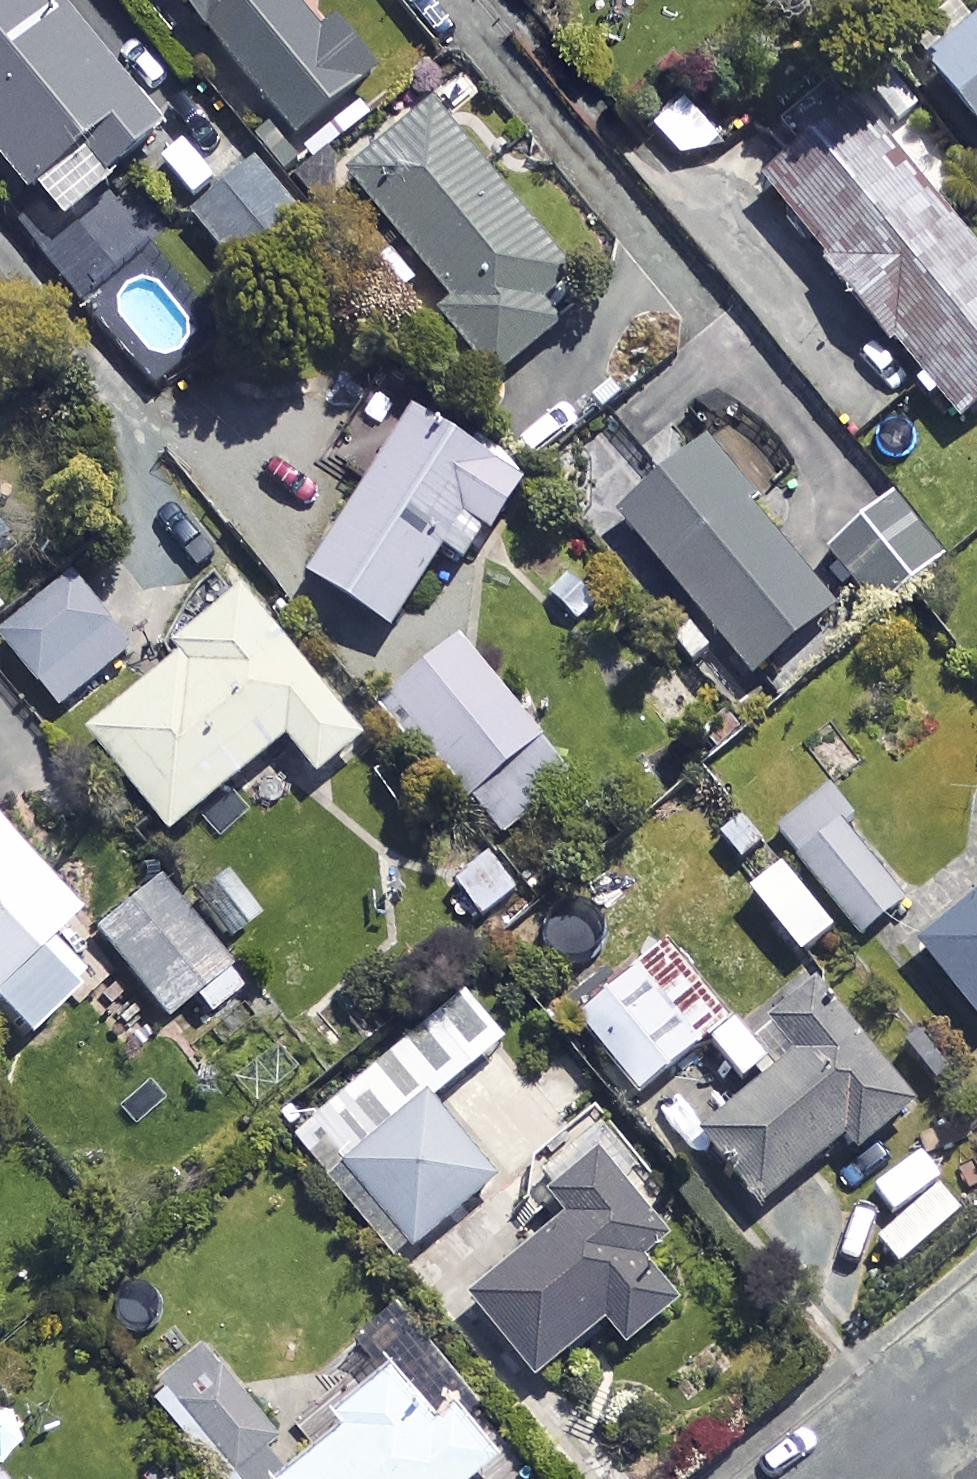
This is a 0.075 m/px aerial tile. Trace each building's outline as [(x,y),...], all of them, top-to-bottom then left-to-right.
[(162,130),(61,0),(0,0),(0,164),(52,231),(112,184),(105,174),(162,130)] [(356,86),(378,68),(342,24),(323,40),(290,0),(183,0),(316,165),(379,114),(356,86)] [(923,60),(976,130),(976,18),(923,60)] [(854,66),(892,121),(920,102),(881,47),(854,66)] [(718,136),(688,98),(652,127),(683,165),(718,136)] [(852,104),(756,182),(952,422),(976,402),(976,257),(852,104)] [(571,275),(431,106),(345,177),(451,305),(438,315),(492,379),(555,327),(536,304),(571,275)] [(298,215),(205,107),(143,161),(236,269),(298,215)] [(523,477),(417,407),(306,575),(387,629),(441,547),(465,563),(523,477)] [(699,613),(674,634),(695,659),(720,638),(749,673),(831,605),(698,444),(616,512),(699,613)] [(885,494),(823,548),(878,611),(940,557),(885,494)] [(0,522),(0,541),(10,533),(0,522)] [(69,577),(0,634),(0,642),(57,710),(129,649),(69,577)] [(359,738),(238,592),(170,648),(179,658),(86,734),(168,833),(283,738),(314,775),(359,738)] [(570,774),(452,644),(382,708),(500,838),(570,774)] [(792,849),(842,918),(855,934),(902,897),(822,796),(778,831),(792,849)] [(0,845),(0,1028),(12,1041),(77,979),(37,938),(64,912),(0,845)] [(842,918),(792,849),(744,886),(798,953),(842,918)] [(514,890),(488,858),(454,884),(481,917),(514,890)] [(235,988),(150,880),(86,930),(157,1020),(187,996),(202,1015),(235,988)] [(914,947),(976,1022),(976,895),(914,947)] [(567,1016),(630,1094),(703,1035),(738,1079),(763,1058),(664,937),(567,1016)] [(505,1035),(464,987),(293,1132),(334,1181),(505,1035)] [(919,1102),(848,1012),(696,1132),(755,1207),(843,1138),(855,1153),(919,1102)] [(498,1172),(437,1100),(337,1185),(398,1257),(498,1172)] [(668,1239),(586,1141),(538,1181),(566,1215),(468,1297),(534,1377),(604,1318),(626,1344),(678,1301),(643,1260),(668,1239)] [(959,1214),(936,1188),(874,1241),(897,1267),(959,1214)] [(305,1448),(271,1478),(467,1478),(493,1455),(449,1407),(431,1423),(387,1374),(326,1429),(314,1416),(292,1435),(305,1448)]
